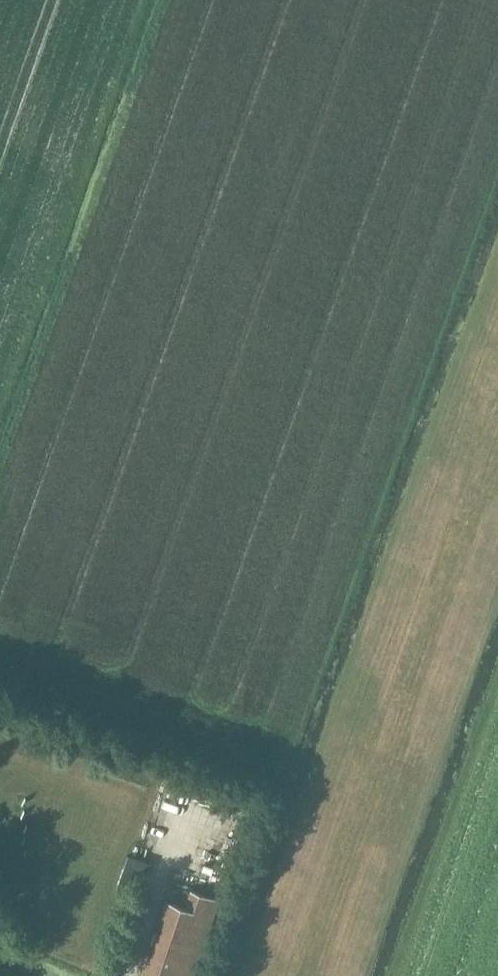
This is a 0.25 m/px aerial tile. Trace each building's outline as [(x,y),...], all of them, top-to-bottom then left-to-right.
[(218,900),(190,890),(184,907),(173,903),(149,975),(192,975),(218,900)]
